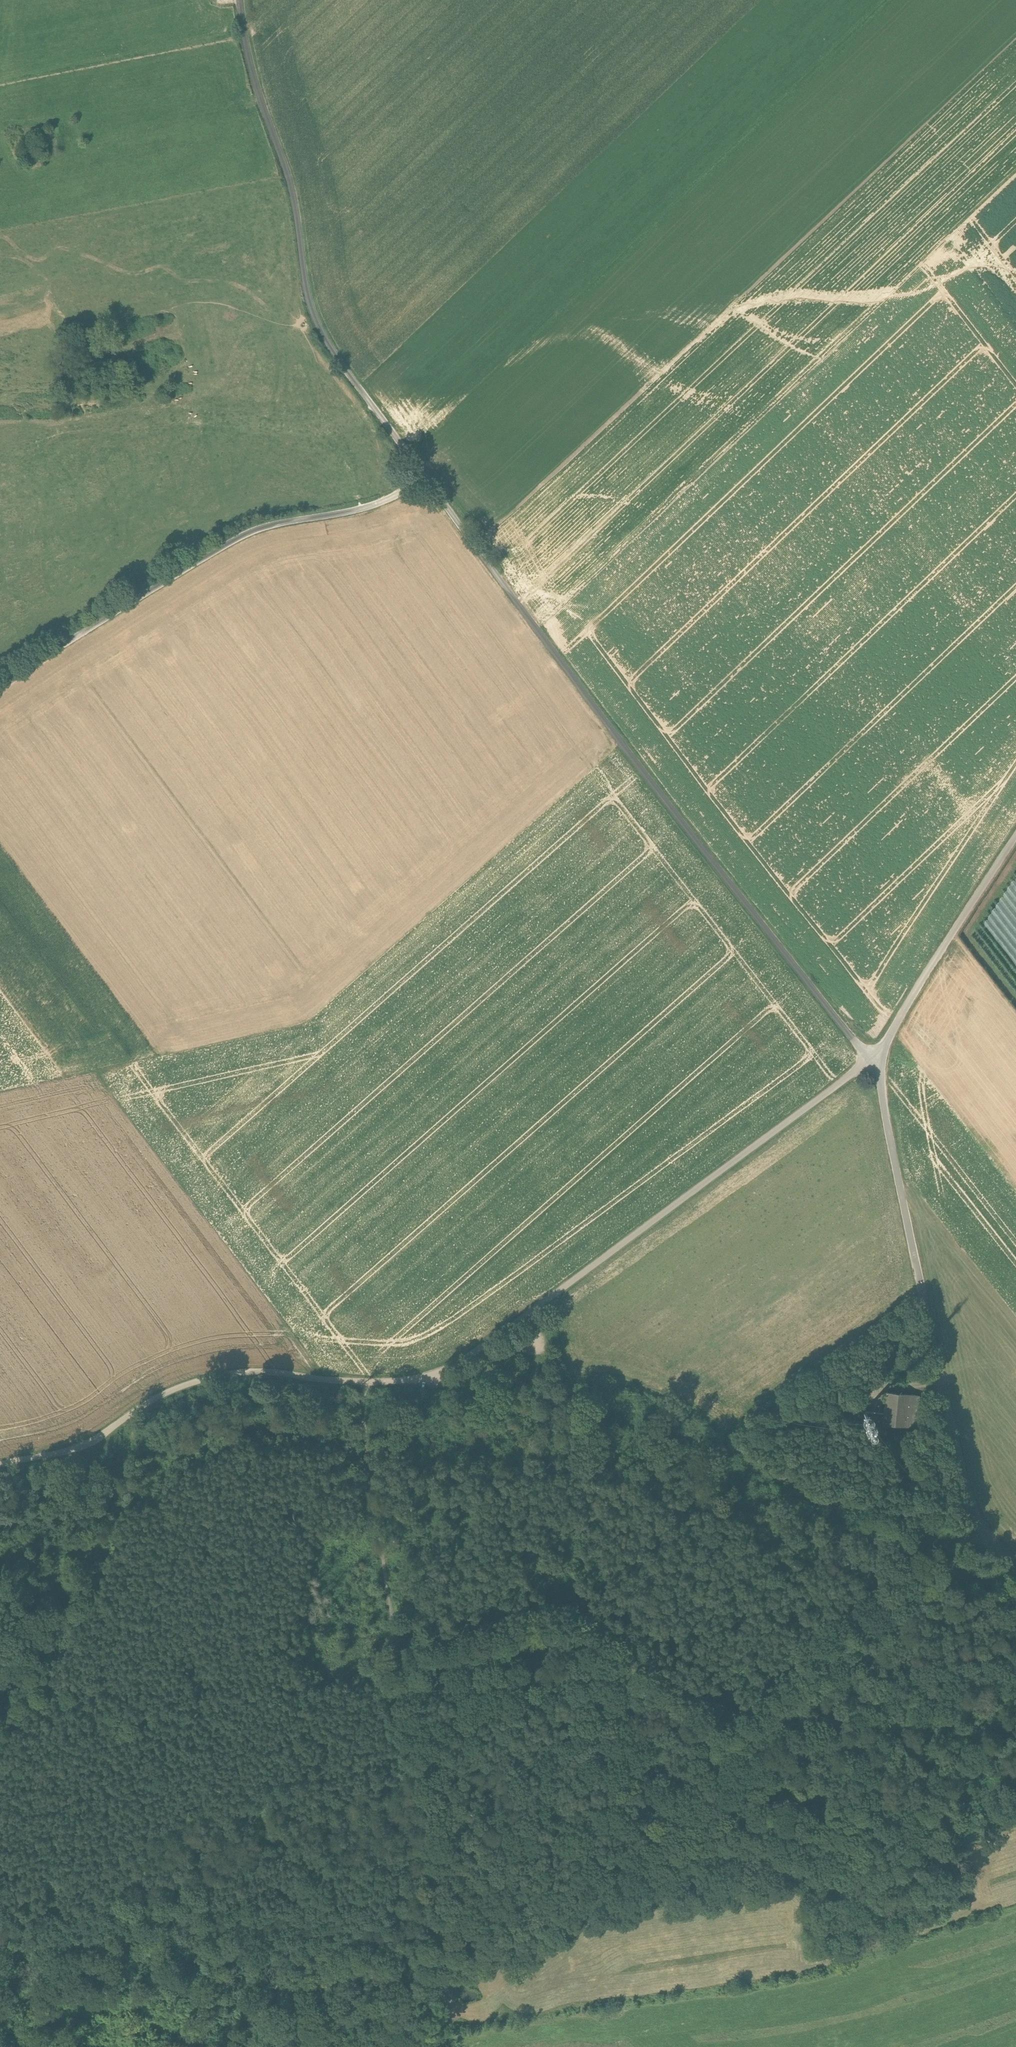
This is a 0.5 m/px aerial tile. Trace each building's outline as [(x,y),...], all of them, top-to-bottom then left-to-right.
[(918,1396),(887,1393),(883,1424),(915,1427),(918,1396)]
